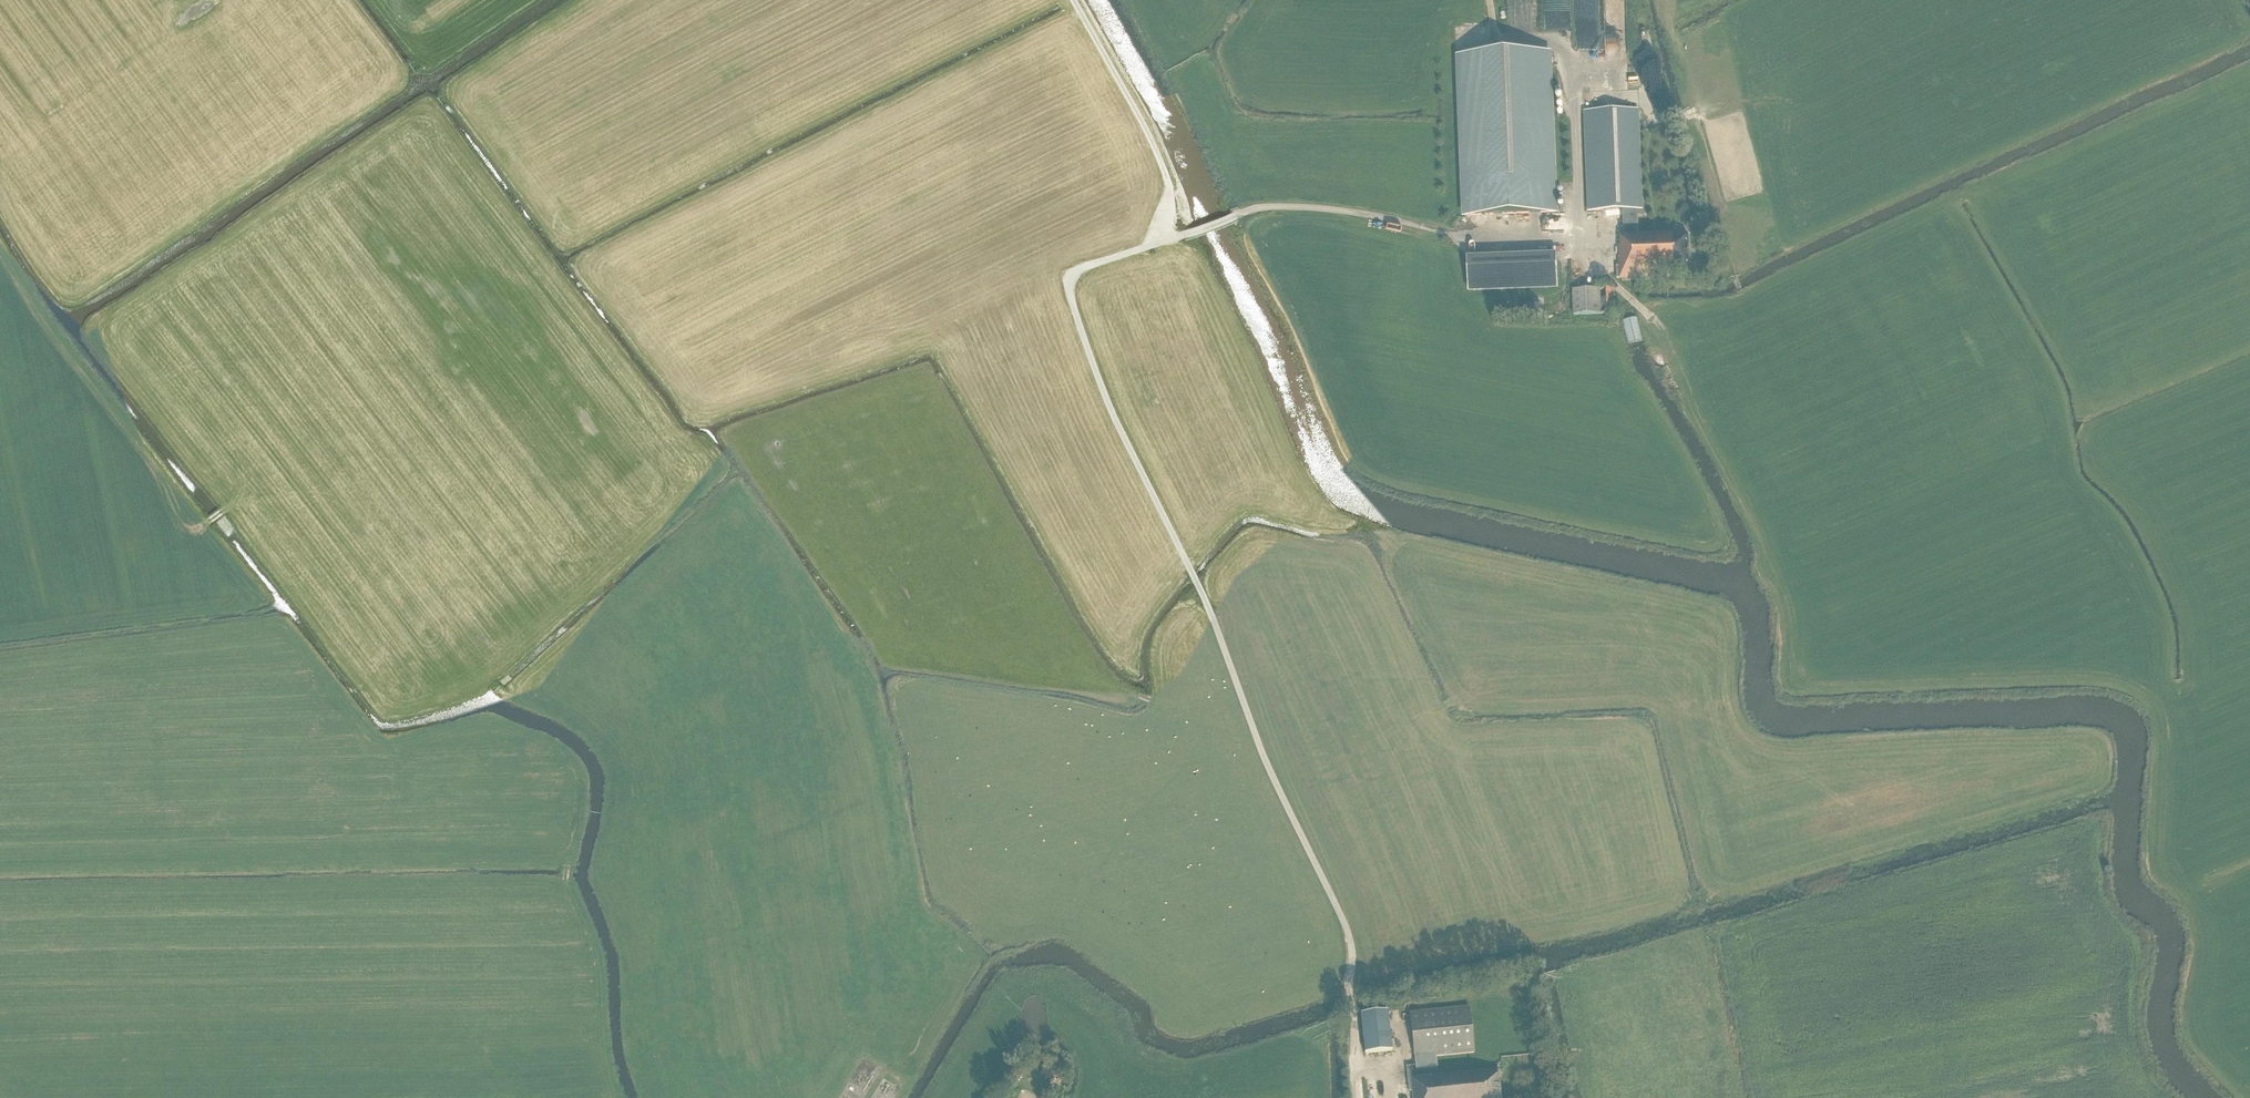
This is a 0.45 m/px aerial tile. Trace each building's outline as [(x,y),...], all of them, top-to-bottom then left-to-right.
[(1459,57),(1466,216),(1555,212),(1549,54),(1459,57)] [(1640,139),(1638,110),(1584,112),(1585,142),(1588,211),(1623,210),(1624,235),(1621,235),(1621,246),(1619,246),(1620,267),(1617,267),(1617,279),(1690,276),(1688,235),(1673,235),(1673,233),(1639,234),(1638,209),(1642,209),(1640,139)] [(1557,288),(1556,257),(1468,260),(1469,291),(1557,288)] [(1601,314),(1615,314),(1614,290),(1601,290),(1601,289),(1573,290),(1573,316),(1601,315),(1601,314)] [(1541,302),(1525,302),(1524,314),(1541,315),(1541,302)] [(1498,1069),(1417,1077),(1416,1070),(1437,1067),(1436,1056),(1474,1051),(1468,1007),(1409,1013),(1415,1066),(1406,1067),(1409,1092),(1412,1091),(1413,1097),(1501,1097),(1498,1069)] [(1392,1051),(1387,1011),(1360,1014),(1364,1054),(1392,1051)] [(1379,1092),(1374,1079),(1360,1084),(1365,1097),(1370,1097),(1369,1095),(1379,1092)]
